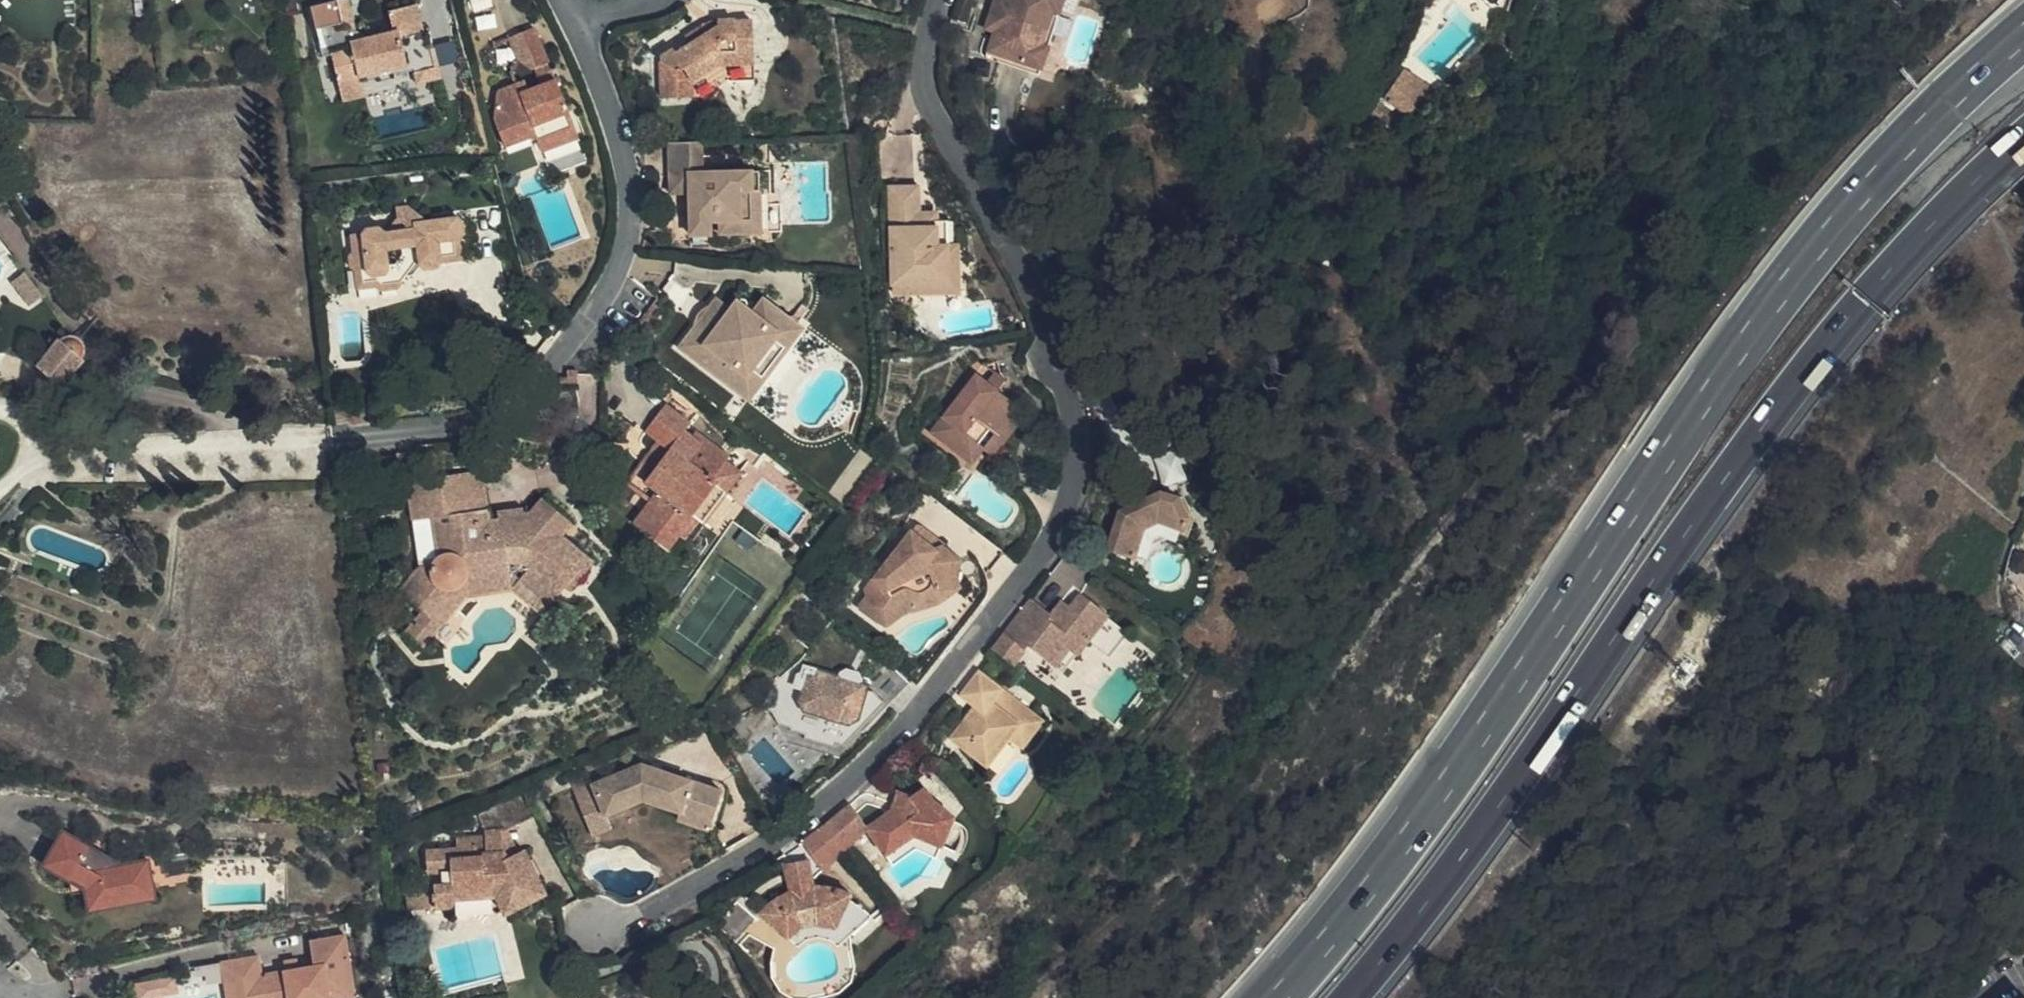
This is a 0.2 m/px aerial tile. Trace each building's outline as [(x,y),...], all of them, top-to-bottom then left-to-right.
[(328,60),(351,55),(366,52),(368,60),(388,55),(409,50),(410,59),(432,55),(426,26),(417,28),(412,2),(385,8),(388,30),(364,35),(349,26),(345,0),(324,0),(307,4),(318,53),(326,52),(328,60)] [(1043,67),(1063,0),(994,0),(988,20),(998,23),(995,34),(989,51),(1043,67)] [(668,90),(688,89),(689,83),(701,75),(738,68),(738,72),(773,71),(771,9),(752,11),(751,6),(736,7),(736,16),(717,19),(715,14),(700,24),(703,30),(688,39),(685,34),(666,49),(668,90)] [(998,23),(988,20),(984,30),(995,34),(998,23)] [(513,62),(529,75),(548,66),(533,28),(504,39),(513,62)] [(1043,67),(989,51),(986,60),(1040,76),(1043,67)] [(351,55),(328,60),(332,77),(355,72),(351,55)] [(388,55),(368,60),(370,68),(390,64),(388,55)] [(435,64),(432,55),(410,59),(412,69),(435,64)] [(548,66),(529,75),(527,75),(535,92),(556,85),(548,66)] [(689,83),(688,89),(773,86),(773,71),(738,72),(738,68),(701,75),(689,83)] [(1411,114),(1432,94),(1411,79),(1399,104),(1411,114)] [(556,85),(535,92),(532,94),(530,93),(525,83),(502,91),(497,127),(506,149),(534,140),(540,155),(578,140),(556,85)] [(708,167),(706,138),(671,140),(673,189),(693,188),(694,230),(713,230),(713,219),(724,219),(725,229),(753,227),(753,194),(756,194),(755,166),(708,167)] [(764,165),(755,166),(756,194),(753,194),(753,227),(765,228),(764,165)] [(954,279),(946,233),(941,208),(931,209),(912,213),(910,203),(907,180),(882,184),(897,287),(954,279)] [(912,213),(931,209),(930,200),(910,203),(912,213)] [(364,228),(360,233),(349,234),(350,236),(351,252),(346,253),(351,271),(354,271),(356,290),(375,288),(381,292),(398,289),(405,276),(412,275),(419,268),(426,271),(437,269),(442,263),(463,261),(460,239),(465,234),(463,220),(457,215),(423,220),(422,216),(408,205),(395,206),(396,218),(384,230),(379,226),(364,228)] [(959,231),(946,233),(954,279),(966,277),(959,231)] [(47,298),(28,274),(12,285),(32,311),(47,298)] [(718,382),(771,315),(746,295),(734,308),(717,295),(709,305),(694,294),(660,338),(718,382)] [(782,323),(771,315),(718,382),(730,392),(782,323)] [(64,380),(87,353),(84,350),(85,343),(83,338),(79,334),(76,332),(71,332),(66,335),(62,332),(40,358),(64,380)] [(1005,371),(1004,371),(992,361),(990,359),(981,368),(999,384),(1003,379),(1007,374),(1005,371)] [(1020,400),(999,384),(981,368),(935,425),(967,451),(990,422),(997,429),(1011,412),(1020,400)] [(651,426),(664,436),(675,445),(651,476),(665,487),(657,497),(643,517),(675,542),(698,512),(693,505),(716,476),(731,488),(746,468),(722,450),(727,443),(704,426),(701,430),(691,421),(694,420),(671,401),(651,426)] [(1021,420),(1011,412),(997,429),(990,422),(967,451),(975,457),(987,441),(997,449),(1021,420)] [(675,445),(664,436),(634,479),(657,497),(665,487),(651,476),(675,445)] [(1185,476),(1176,447),(1154,454),(1163,483),(1185,476)] [(471,473),(395,481),(400,515),(422,513),(424,528),(419,530),(420,544),(422,547),(428,550),(429,552),(427,555),(426,555),(421,558),(421,560),(406,561),(384,586),(400,601),(407,594),(417,601),(430,590),(435,591),(439,591),(442,590),(453,575),(496,570),(535,605),(549,590),(574,562),(550,542),(560,529),(531,503),(518,518),(515,519),(509,519),(504,524),(489,526),(483,522),(475,523),(471,473)] [(1127,504),(1156,491),(1148,473),(1132,480),(1135,487),(1122,493),(1127,504)] [(709,518),(731,488),(716,476),(693,505),(698,512),(709,518)] [(1165,486),(1156,491),(1127,504),(1109,540),(1133,553),(1146,526),(1163,519),(1182,529),(1188,519),(1184,497),(1165,486)] [(422,513),(400,515),(406,561),(421,560),(421,558),(426,555),(427,555),(429,552),(428,550),(422,547),(420,544),(419,530),(424,528),(422,513)] [(484,516),(483,522),(489,526),(504,524),(509,519),(508,513),(484,516)] [(962,549),(948,540),(936,540),(933,528),(917,516),(866,582),(869,591),(864,598),(889,618),(892,618),(899,611),(905,607),(909,607),(912,610),(938,600),(959,582),(960,578),(959,577),(962,549)] [(936,540),(948,540),(933,528),(936,540)] [(579,567),(574,562),(549,590),(554,596),(579,567)] [(406,606),(424,623),(447,595),(498,589),(525,615),(535,605),(496,570),(453,575),(442,590),(439,591),(435,591),(430,590),(417,601),(407,594),(400,601),(406,606)] [(1030,589),(1006,619),(1027,636),(1056,659),(1069,641),(1078,646),(1090,634),(1110,607),(1080,582),(1067,599),(1058,611),(1051,606),(1030,589)] [(1059,595),(1051,606),(1058,611),(1067,599),(1059,595)] [(403,646),(424,623),(406,606),(385,629),(403,646)] [(1131,623),(1110,607),(1090,634),(1110,650),(1131,623)] [(1006,619),(990,640),(1011,657),(1027,636),(1006,619)] [(1069,641),(1056,659),(1063,665),(1065,664),(1078,646),(1069,641)] [(1021,737),(1041,712),(979,663),(961,684),(973,697),(949,728),(984,757),(1008,728),(1021,737)] [(845,736),(881,692),(873,683),(862,683),(862,676),(855,676),(854,671),(850,667),(837,666),(832,668),(831,669),(831,673),(806,671),(805,678),(779,676),(779,688),(766,694),(762,719),(769,728),(782,730),(782,733),(799,735),(800,740),(833,742),(835,736),(845,736)] [(634,756),(581,773),(593,805),(594,805),(636,790),(663,804),(661,813),(690,824),(707,788),(634,756)] [(593,805),(581,773),(560,781),(575,824),(596,817),(593,805)] [(532,808),(517,776),(467,801),(479,824),(489,834),(466,846),(468,855),(438,850),(441,871),(452,871),(454,884),(448,884),(450,905),(468,904),(468,899),(466,883),(498,879),(506,893),(509,896),(546,871),(521,832),(513,837),(501,842),(499,824),(506,821),(532,808)] [(896,807),(875,823),(897,848),(924,827),(954,838),(965,809),(949,803),(930,779),(916,790),(904,785),(896,807)] [(875,823),(852,793),(823,817),(846,844),(875,823)] [(823,817),(802,833),(822,862),(846,844),(823,817)] [(513,837),(506,821),(499,824),(501,842),(513,837)] [(924,827),(897,848),(904,858),(927,842),(950,851),(954,838),(924,827)] [(86,849),(90,842),(67,830),(49,863),(74,877),(75,874),(87,881),(88,887),(92,906),(157,894),(149,856),(125,861),(103,850),(100,857),(86,849)] [(103,850),(90,842),(86,849),(100,857),(103,850)] [(787,885),(814,879),(808,859),(782,864),(787,885)] [(452,871),(441,871),(442,884),(448,884),(454,884),(452,871)] [(75,874),(74,877),(76,889),(88,887),(87,881),(75,874)] [(468,899),(506,893),(498,879),(466,883),(468,899)] [(815,888),(814,879),(787,885),(788,895),(773,903),(764,912),(759,919),(788,945),(796,938),(813,931),(842,930),(853,897),(848,895),(830,889),(815,888)] [(445,895),(417,896),(418,915),(445,914),(445,895)] [(839,941),(842,930),(813,931),(796,938),(788,945),(795,952),(813,945),(825,942),(839,941)] [(291,969),(265,974),(261,953),(223,959),(227,982),(235,981),(239,984),(241,997),(343,997),(357,996),(346,934),(312,940),(316,964),(299,968),(291,969)] [(288,958),(291,969),(299,968),(296,956),(288,958)] [(227,982),(230,997),(241,997),(239,984),(235,981),(227,982)]
